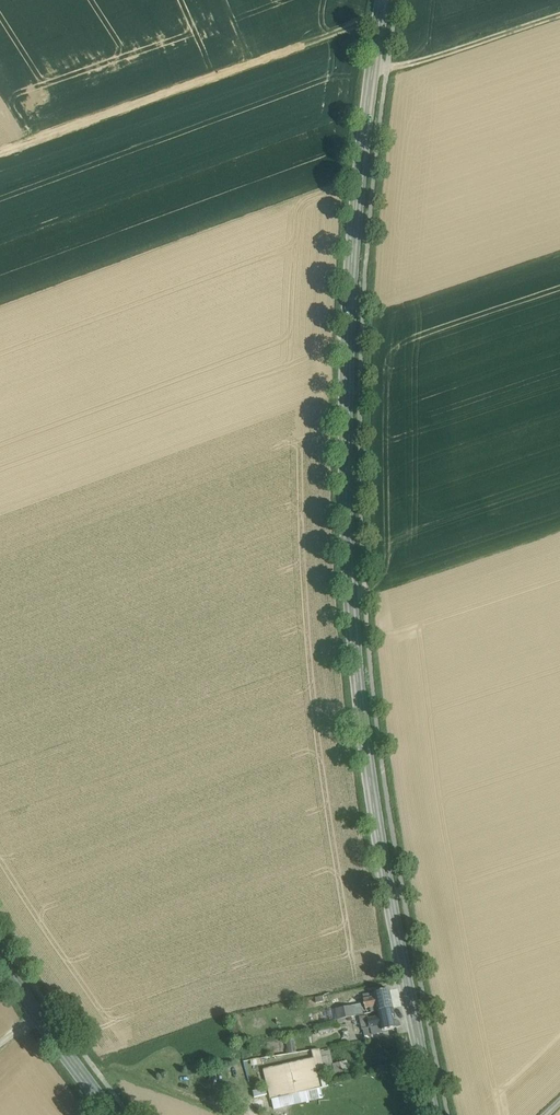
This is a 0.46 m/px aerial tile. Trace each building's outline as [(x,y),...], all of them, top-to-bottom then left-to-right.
[(389,990),(366,995),(367,999),(364,1000),(365,1004),(363,1004),(364,1005),(365,1005),(366,1009),(370,1008),(371,1013),(378,1012),(393,1009),(389,990)] [(346,992),(333,994),(335,1007),(348,1004),(346,992)] [(361,1004),(336,1009),(338,1020),(345,1019),(363,1015),(361,1004)] [(393,1009),(378,1012),(379,1018),(368,1020),(370,1028),(381,1026),(382,1031),(397,1028),(393,1009)] [(367,1017),(361,1018),(363,1030),(370,1028),(368,1020),(367,1017)] [(287,1040),(287,1052),(295,1051),(294,1039),(287,1040)] [(314,1058),(316,1068),(333,1064),(331,1055),(321,1057),(319,1049),(312,1050),(314,1058)] [(294,1057),(295,1060),(305,1059),(305,1051),(287,1053),(288,1058),(294,1057)] [(314,1058),(289,1063),(289,1064),(296,1093),(296,1094),(321,1088),(320,1088),(316,1068),(314,1058)] [(341,1063),(343,1072),(350,1071),(347,1061),(341,1063)] [(289,1063),(263,1069),(271,1100),(296,1094),(296,1093),(289,1064),(289,1063)] [(335,1074),(343,1072),(341,1063),(333,1065),(335,1074)]
